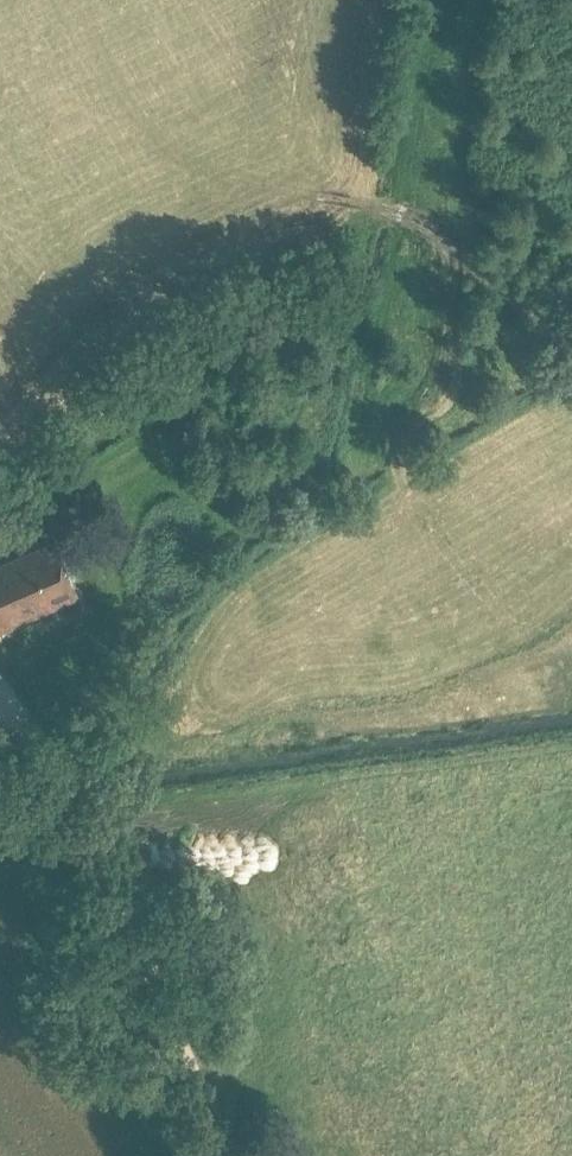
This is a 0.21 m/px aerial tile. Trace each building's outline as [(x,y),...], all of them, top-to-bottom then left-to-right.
[(78,599),(55,544),(0,569),(0,632),(78,599)]
